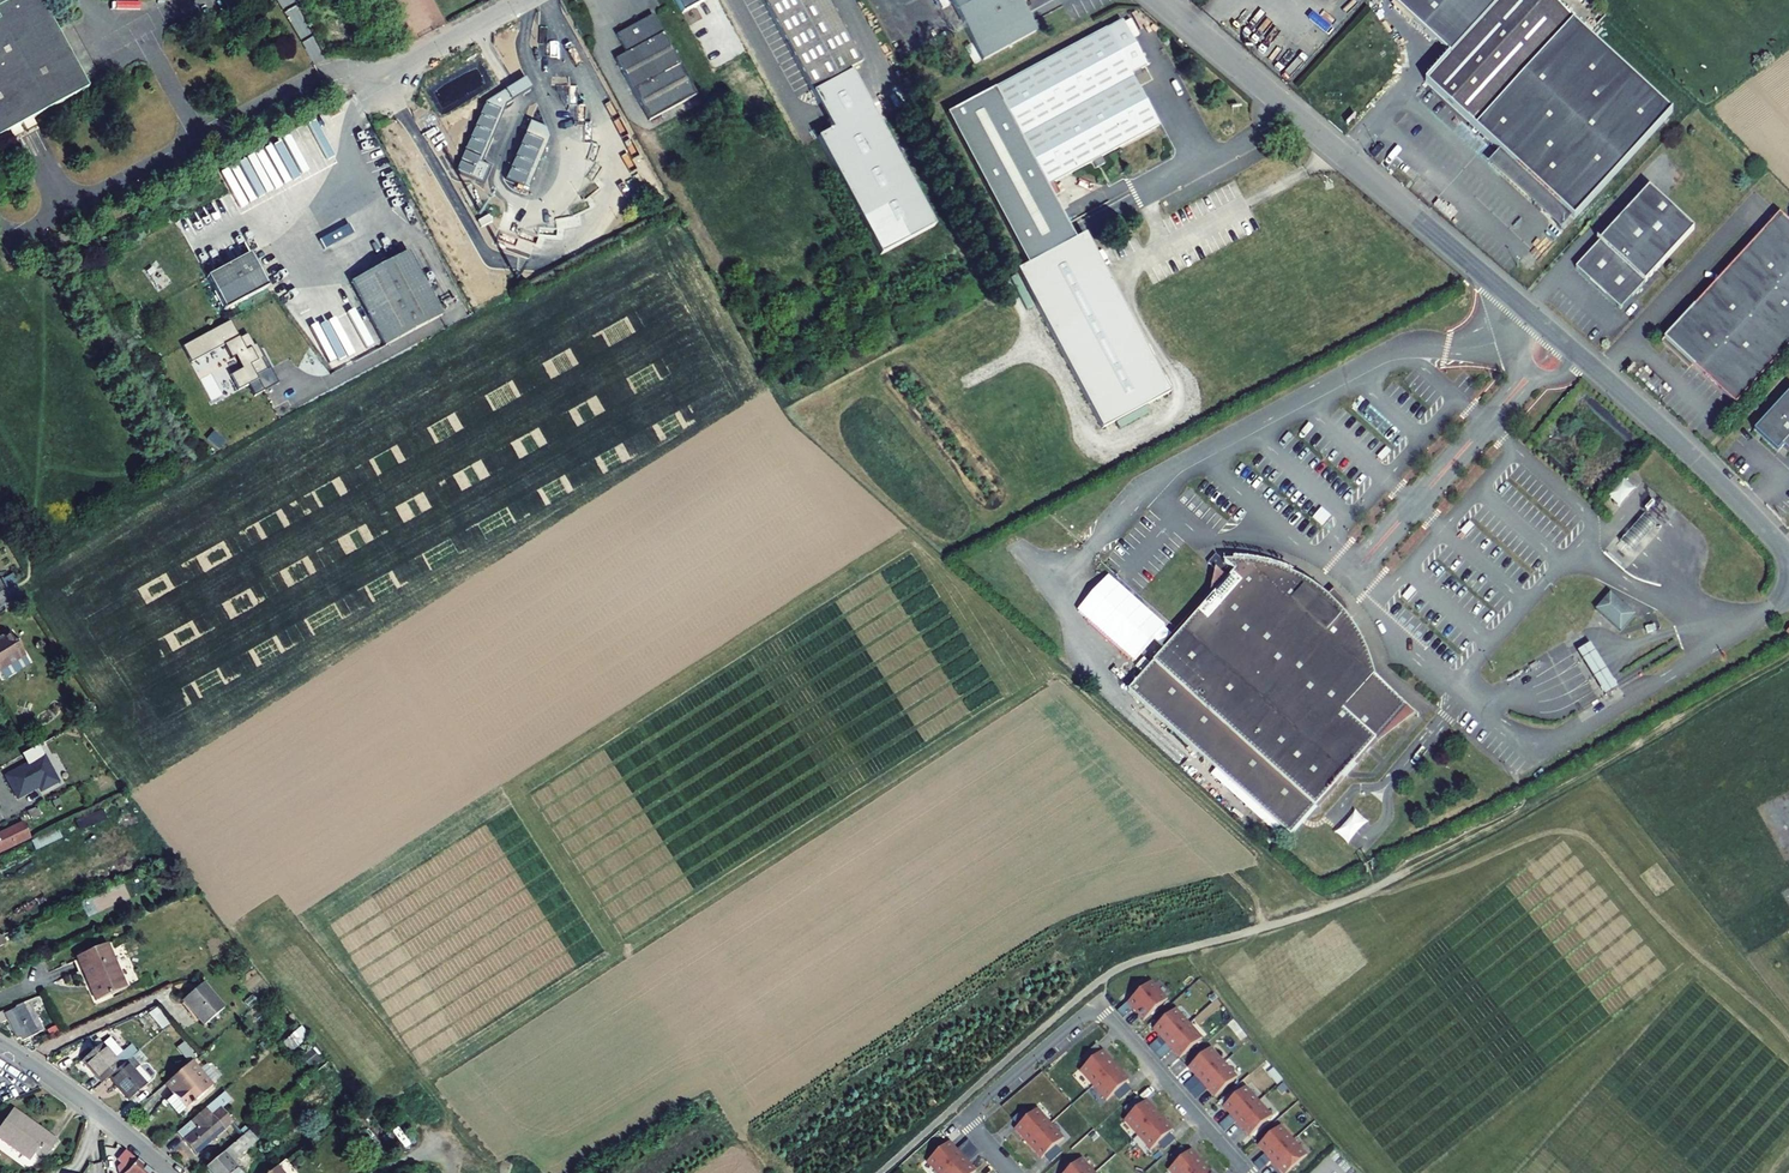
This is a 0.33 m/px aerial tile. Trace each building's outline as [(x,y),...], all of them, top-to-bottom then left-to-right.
[(62,42),(40,0),(0,22),(0,76),(62,42)] [(40,0),(39,0),(0,0),(0,22),(40,0)] [(686,12),(710,0),(680,0),(686,12)] [(828,0),(762,0),(832,130),(817,138),(880,255),(934,226),(849,69),(861,62),(828,0)] [(1036,32),(1019,0),(949,0),(982,61),(1036,32)] [(1395,3),(1450,55),(1501,0),(1398,0),(1395,3)] [(1572,219),(1673,113),(1573,21),(1549,0),(1501,0),(1451,56),(1450,55),(1425,83),(1468,124),(1513,163),(1505,171),(1530,193),(1538,185),(1572,219)] [(696,95),(653,15),(616,35),(626,53),(615,59),(649,121),(696,95)] [(1121,20),(946,113),(1027,265),(1017,270),(1102,429),(1169,393),(1084,234),(1075,239),(1046,186),(1092,162),(1096,168),(1104,164),(1100,157),(1158,126),(1135,83),(1150,74),(1121,20)] [(88,89),(62,42),(0,76),(0,137),(9,132),(19,127),(22,124),(32,119),(88,89)] [(530,88),(525,79),(517,84),(523,92),(530,88)] [(488,165),(479,161),(505,104),(511,99),(505,91),(485,104),(457,169),(482,181),(488,165)] [(36,128),(32,119),(22,124),(27,133),(36,128)] [(14,140),(23,135),(19,127),(9,132),(14,140)] [(540,146),(532,143),(525,160),(533,163),(540,146)] [(512,176),(510,183),(520,187),(524,179),(525,180),(526,177),(525,176),(526,172),(521,170),(522,168),(517,166),(520,160),(513,157),(506,173),(512,176)] [(1621,310),(1695,230),(1650,188),(1576,268),(1621,310)] [(1739,408),(1788,353),(1788,223),(1780,215),(1664,340),(1739,408)] [(481,228),(492,222),(488,216),(478,221),(481,228)] [(384,347),(442,316),(408,252),(350,283),(384,347)] [(225,310),(268,287),(250,254),(207,277),(225,310)] [(1754,431),(1777,453),(1783,447),(1788,453),(1788,452),(1788,393),(1754,431)] [(1635,487),(1624,478),(1609,494),(1619,504),(1635,487)] [(1645,538),(1656,526),(1644,516),(1633,528),(1620,543),(1632,553),(1645,538)] [(1231,562),(1224,563),(1216,555),(1208,564),(1215,571),(1227,581),(1165,650),(1128,692),(1290,836),(1315,808),(1407,707),(1375,678),(1373,671),(1372,665),(1370,659),(1365,648),(1360,638),(1355,628),(1351,623),(1344,614),(1336,605),(1327,597),(1323,594),(1313,586),(1308,583),(1297,577),(1289,573),(1281,570),(1273,568),(1263,565),(1256,564),(1244,562),(1236,562),(1231,562)] [(1227,581),(1215,571),(1210,594),(1162,648),(1165,650),(1227,581)] [(1336,605),(1344,614),(1349,610),(1345,604),(1339,596),(1334,591),(1327,597),(1336,605)] [(1620,633),(1635,616),(1610,594),(1596,611),(1620,633)] [(11,634),(0,641),(0,673),(4,679),(20,669),(15,661),(24,656),(25,655),(11,634)] [(1619,690),(1590,644),(1577,653),(1606,698),(1619,690)] [(15,661),(20,669),(28,664),(24,656),(15,661)] [(90,715),(93,705),(83,702),(80,712),(90,715)] [(1416,715),(1407,707),(1315,808),(1318,811),(1378,744),(1416,715)] [(26,765),(4,776),(17,800),(38,788),(40,793),(58,783),(38,746),(21,755),(26,765)] [(40,793),(44,802),(55,796),(51,788),(40,793)] [(62,804),(59,798),(51,802),(54,808),(62,804)] [(31,821),(39,818),(34,808),(27,811),(31,821)] [(1355,810),(1334,833),(1348,845),(1368,823),(1355,810)] [(23,823),(0,834),(0,853),(30,838),(23,823)] [(35,852),(62,839),(56,828),(30,841),(35,852)] [(98,1000),(126,988),(107,944),(76,957),(88,985),(91,984),(98,1000)] [(183,1000),(205,1025),(223,1009),(202,984),(183,1000)] [(1166,1001),(1150,984),(1129,1003),(1145,1020),(1166,1001)] [(7,1020),(16,1040),(20,1038),(22,1041),(43,1030),(33,1009),(39,1006),(36,998),(15,1006),(15,1008),(4,1014),(2,1012),(0,1013),(0,1023),(7,1020)] [(1201,1040),(1174,1011),(1154,1029),(1180,1059),(1201,1040)] [(140,1018),(135,1023),(140,1027),(145,1022),(140,1018)] [(151,1029),(161,1028),(160,1019),(150,1020),(151,1029)] [(309,1037),(301,1027),(282,1043),(290,1052),(309,1037)] [(108,1039),(101,1045),(113,1060),(121,1053),(108,1039)] [(109,1077),(131,1058),(125,1051),(124,1051),(121,1053),(113,1060),(101,1045),(100,1045),(83,1060),(102,1083),(109,1077)] [(131,1057),(134,1055),(128,1048),(125,1051),(131,1058),(131,1057)] [(195,1056),(192,1049),(184,1054),(187,1060),(195,1056)] [(321,1060),(312,1049),(303,1055),(312,1067),(321,1060)] [(1236,1079),(1209,1050),(1189,1068),(1215,1098),(1236,1079)] [(1102,1052),(1082,1070),(1108,1100),(1129,1081),(1102,1052)] [(139,1067),(131,1057),(131,1058),(109,1077),(129,1100),(146,1086),(145,1085),(150,1080),(139,1067)] [(212,1085),(192,1061),(169,1081),(177,1090),(172,1094),(185,1109),(212,1085)] [(327,1077),(335,1088),(342,1082),(334,1071),(327,1077)] [(177,1090),(169,1081),(164,1085),(172,1094),(177,1090)] [(1244,1089),(1223,1107),(1250,1137),(1271,1118),(1244,1089)] [(230,1100),(224,1092),(177,1133),(196,1154),(233,1122),(220,1108),(230,1100)] [(1173,1131),(1147,1101),(1126,1120),(1152,1149),(1173,1131)] [(358,1108),(354,1103),(351,1106),(348,1109),(351,1113),(358,1108)] [(13,1109),(0,1127),(0,1138),(30,1160),(36,1152),(44,1159),(56,1143),(47,1137),(48,1135),(13,1109)] [(1036,1112),(1015,1130),(1041,1160),(1062,1141),(1036,1112)] [(259,1122),(254,1117),(240,1131),(243,1135),(248,1131),(259,1122)] [(1279,1128),(1258,1146),(1282,1172),(1288,1172),(1306,1157),(1279,1128)] [(206,1168),(210,1172),(242,1172),(238,1169),(231,1161),(234,1158),(236,1159),(257,1140),(248,1131),(243,1135),(206,1168)] [(949,1143),(929,1161),(939,1172),(975,1172),(976,1172),(949,1143)] [(125,1151),(117,1160),(120,1165),(117,1168),(119,1172),(152,1172),(125,1151)] [(1191,1151),(1170,1169),(1174,1172),(1211,1172),(1191,1151)] [(1066,1172),(1090,1172),(1080,1161),(1066,1172)]
